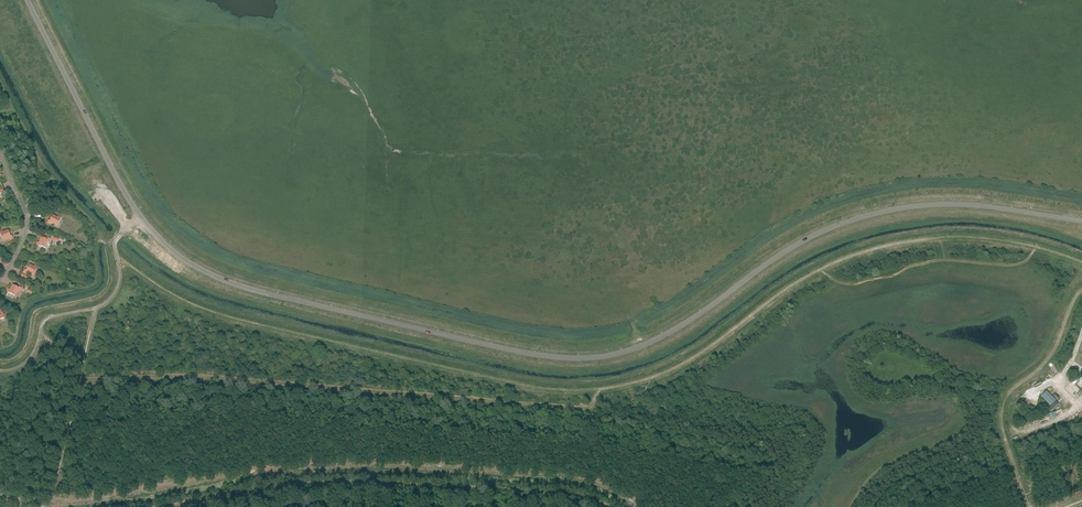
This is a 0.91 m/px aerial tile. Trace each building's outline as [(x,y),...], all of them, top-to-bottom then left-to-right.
[(58,217),(53,215),(50,221),(48,220),(47,222),(51,224),(51,222),(57,225),(61,217),(59,215),(58,217)] [(9,239),(12,237),(12,236),(10,236),(8,230),(3,232),(2,230),(0,231),(0,233),(3,239),(9,237),(9,239)] [(49,242),(50,238),(48,238),(48,239),(41,237),(39,242),(38,242),(37,245),(45,247),(47,241),(49,242)] [(34,267),(29,264),(26,270),(25,270),(24,271),(28,274),(29,272),(34,274),(38,266),(35,265),(34,267)] [(20,291),(21,288),(19,287),(19,288),(13,285),(10,289),(8,288),(7,291),(15,295),(18,290),(20,291)] [(1054,396),(1048,399),(1053,410),(1056,408),(1054,404),(1057,402),(1054,396)]
